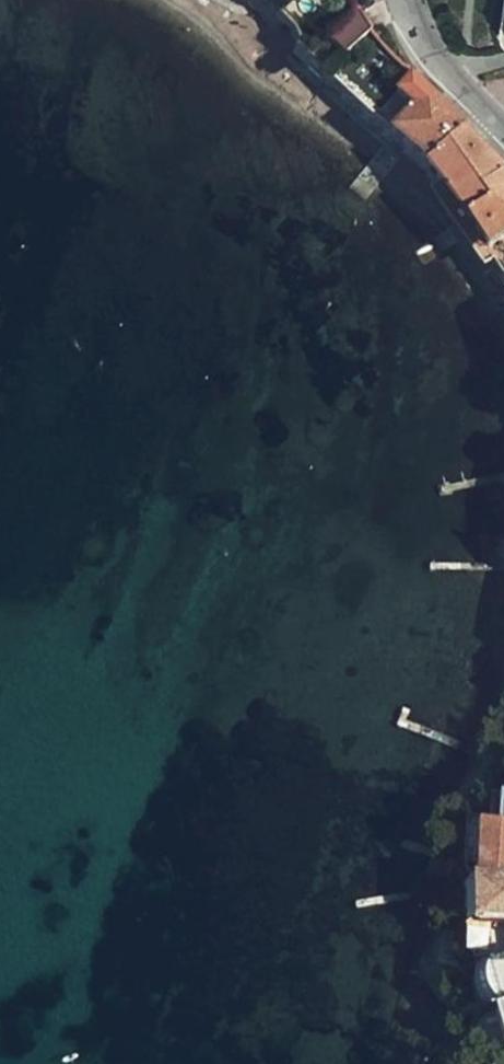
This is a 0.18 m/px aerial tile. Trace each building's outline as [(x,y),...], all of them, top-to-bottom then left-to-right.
[(312,66),(328,82),(368,37),(357,18),(312,66)] [(401,151),(416,171),(460,129),(462,130),(415,86),(406,95),(415,104),(408,111),(352,63),(331,86),(401,151)] [(486,257),(503,245),(503,175),(460,129),(416,171),(486,257)] [(486,257),(497,273),(503,284),(503,245),(486,257)] [(503,802),(502,832),(477,830),(473,888),(468,888),(469,929),(503,928),(503,800),(503,802)] [(470,835),(464,849),(462,878),(468,888),(473,888),(477,830),(502,832),(503,802),(488,802),(486,825),(473,824),(470,835)] [(476,977),(487,1018),(485,1018),(487,1028),(481,1031),(474,1039),(478,1052),(489,1058),(496,1058),(497,1062),(503,1061),(503,971),(476,977)]
